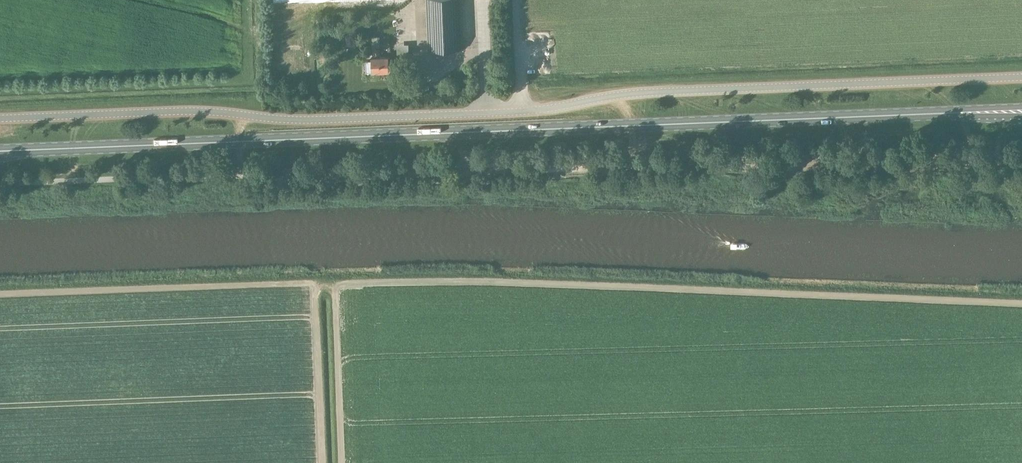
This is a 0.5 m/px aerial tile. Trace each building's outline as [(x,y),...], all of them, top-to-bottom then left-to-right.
[(428,50),(461,49),(459,0),(426,0),(428,50)] [(372,72),(389,71),(388,57),(380,57),(379,49),(373,49),(373,57),(371,57),(372,72)] [(444,76),(459,68),(455,60),(440,68),(444,76)]
